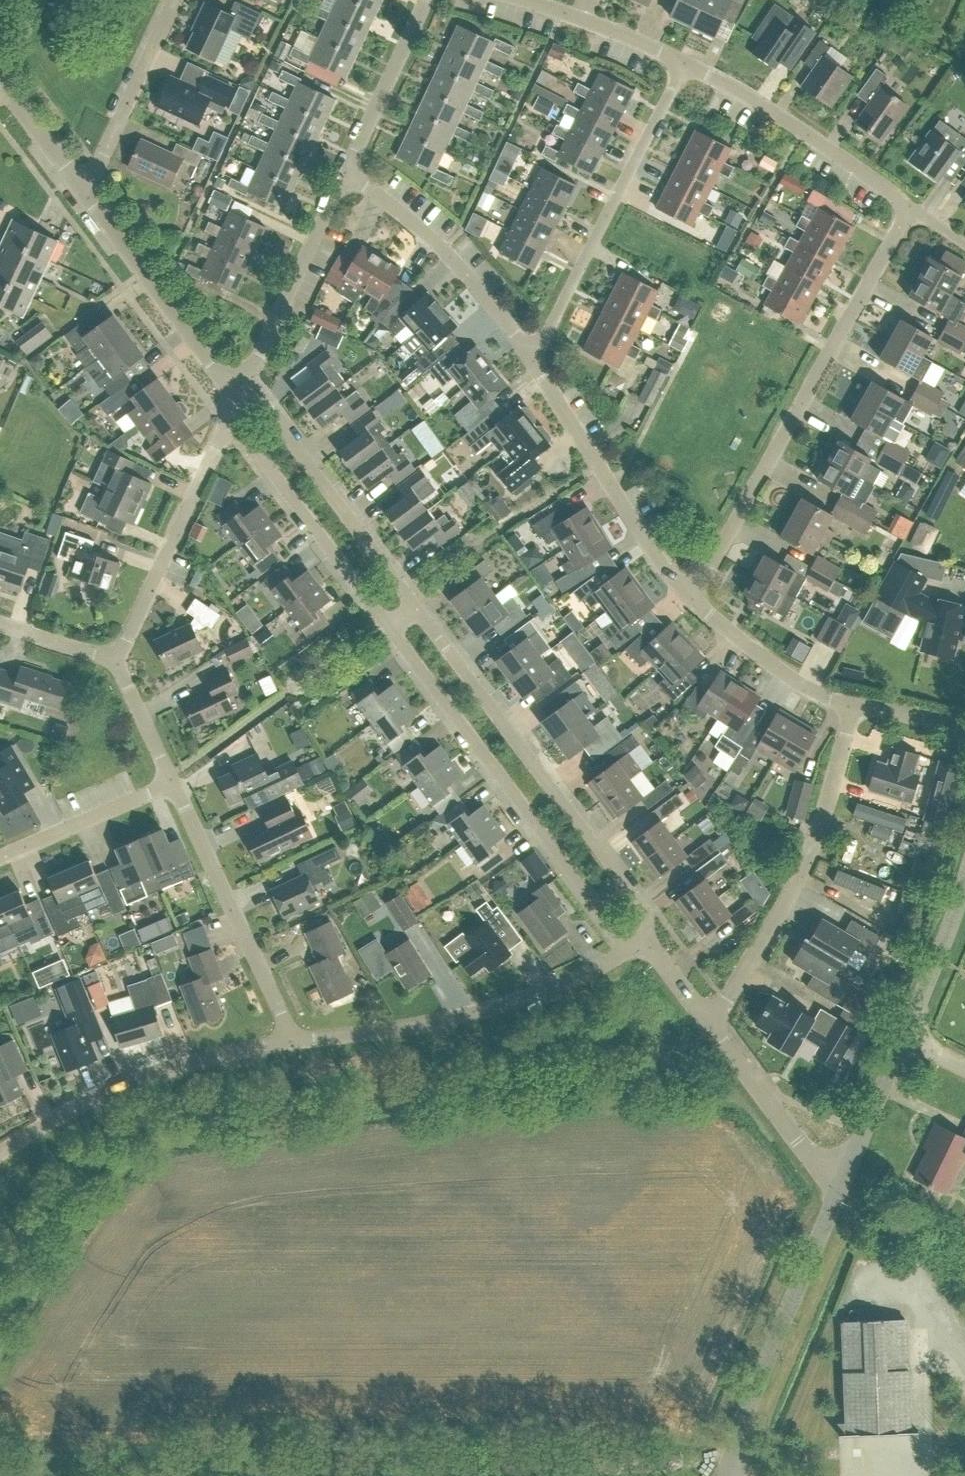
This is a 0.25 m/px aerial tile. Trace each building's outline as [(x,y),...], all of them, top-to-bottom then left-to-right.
[(332,13),(330,17),(366,34),(377,12),(351,0),(338,0),(332,13)] [(377,12),(382,0),(351,0),(377,12)] [(706,0),(679,0),(671,17),(693,27),(706,0)] [(693,27),(715,38),(724,18),(735,24),(746,0),(706,0),(693,27)] [(250,39),(262,14),(236,1),(230,15),(205,3),(197,22),(199,23),(188,48),(215,61),(230,29),(250,39)] [(828,21),(836,10),(826,2),(817,13),(828,21)] [(320,39),(356,56),(366,34),(330,17),(332,13),(314,4),(310,13),(328,21),(320,39)] [(778,62),(789,69),(815,32),(777,6),(753,40),(760,45),(754,54),(774,68),(778,62)] [(485,64),(487,60),(493,47),(511,56),(515,47),(496,38),(494,42),(459,25),(449,47),(485,64)] [(345,78),(356,56),(320,39),(312,55),(294,47),(290,56),(309,65),(311,61),(345,78)] [(830,107),(852,76),(824,57),(830,47),(820,40),(804,63),(814,70),(802,88),(830,107)] [(286,61),(292,45),(283,41),(276,56),(286,61)] [(554,43),(548,55),(561,61),(567,49),(554,43)] [(505,69),(487,60),(485,64),(449,47),(439,69),(475,86),(477,82),(483,69),(501,77),(505,69)] [(282,65),(273,61),(269,69),(279,73),(282,65)] [(495,91),(477,82),(475,86),(439,69),(428,91),(464,108),(466,104),(472,91),(491,99),(495,91)] [(882,142),(907,106),(882,87),(889,77),(877,69),(860,92),(872,100),(855,123),(882,142)] [(289,104),(325,121),(335,99),(300,83),(302,79),(283,70),(279,79),(297,87),(291,100),(289,104)] [(589,94),(624,111),(635,90),(600,73),(592,90),(578,83),(574,92),(587,99),(589,94)] [(225,107),(233,88),(208,76),(201,91),(171,77),(158,105),(199,124),(210,100),(225,107)] [(243,79),(240,86),(251,91),(256,80),(250,77),(243,79)] [(519,100),(525,88),(517,84),(511,97),(519,100)] [(532,91),(565,108),(568,102),(535,85),(532,91)] [(240,113),(251,91),(240,86),(229,108),(240,113)] [(454,130),(456,126),(462,112),(480,121),(484,112),(466,104),(464,108),(428,91),(418,113),(454,130)] [(289,104),(291,100),(273,92),(269,100),(287,109),(281,122),(279,126),(315,143),(325,121),(289,104)] [(613,132),(624,111),(589,94),(587,99),(581,110),(568,103),(563,113),(576,120),(578,115),(613,132)] [(255,121),(259,113),(251,110),(248,118),(255,121)] [(268,148),(304,165),(315,143),(279,126),(281,122),(263,113),(259,122),(277,130),(270,143),(268,148)] [(474,134),(456,126),(454,130),(418,113),(408,135),(444,151),(452,134),(470,143),(474,134)] [(568,136),(602,153),(613,132),(578,115),(576,120),(571,131),(557,124),(552,133),(566,140),(568,136)] [(932,131),(930,130),(921,142),(923,143),(910,161),(937,181),(952,161),(962,168),(964,163),(964,138),(940,120),(932,131)] [(723,166),(725,162),(732,148),(696,130),(687,148),(723,166)] [(477,141),(488,146),(492,138),(481,133),(477,141)] [(268,148),(270,143),(252,135),(248,144),(266,152),(258,170),(294,187),(304,165),(268,148)] [(436,168),(444,151),(408,135),(398,157),(433,173),(431,177),(450,186),(454,177),(436,168)] [(592,175),(602,153),(568,136),(566,140),(560,152),(546,145),(542,154),(556,162),(558,157),(592,175)] [(172,154),(142,140),(129,167),(171,186),(183,160),(198,167),(203,155),(177,143),(172,154)] [(508,143),(501,156),(515,163),(522,149),(519,148),(508,143)] [(676,169),(712,187),(719,173),(729,178),(734,167),(725,162),(723,166),(687,148),(676,169)] [(477,166),(482,156),(471,151),(466,161),(477,166)] [(775,174),(780,163),(765,155),(760,166),(775,174)] [(532,189),(566,206),(577,185),(543,168),(532,189)] [(702,205),(704,202),(712,187),(676,169),(667,187),(702,205)] [(284,209),(294,187),(258,170),(250,186),(232,178),(228,186),(247,196),(249,192),(284,209)] [(802,196),(807,186),(785,175),(780,184),(802,196)] [(219,178),(214,189),(222,192),(226,183),(227,181),(219,178)] [(490,180),(484,191),(492,195),(497,184),(490,180)] [(714,207),(704,202),(702,205),(667,187),(656,208),(692,226),(699,212),(709,217),(714,207)] [(556,227),(566,206),(532,189),(521,210),(556,227)] [(798,219),(806,204),(782,190),(774,204),(798,219)] [(228,211),(234,199),(216,191),(210,203),(228,211)] [(477,205),(488,210),(494,196),(492,195),(484,191),(477,205)] [(809,225),(844,245),(854,227),(819,207),(811,221),(809,225)] [(510,231),(545,249),(556,227),(521,210),(510,231)] [(221,232),(256,249),(266,227),(231,211),(223,228),(209,221),(205,231),(219,237),(221,232)] [(760,220),(772,227),(777,219),(764,212),(760,220)] [(740,231),(744,222),(733,216),(728,225),(740,231)] [(809,225),(811,221),(802,216),(796,226),(806,231),(800,242),(797,246),(832,266),(844,245),(809,225)] [(5,238),(27,249),(36,231),(13,220),(5,238)] [(27,249),(50,259),(59,241),(36,231),(27,249)] [(534,270),(545,249),(510,231),(500,252),(534,270)] [(246,270),(256,249),(221,232),(219,237),(213,249),(200,243),(195,252),(209,259),(211,254),(246,270)] [(756,249),(762,240),(751,234),(745,243),(756,249)] [(797,246),(800,242),(790,236),(784,247),(794,252),(786,266),(821,286),(832,266),(797,246)] [(733,243),(723,237),(717,247),(728,252),(733,243)] [(18,267),(27,249),(5,238),(0,249),(0,259),(18,267)] [(363,290),(382,258),(363,246),(359,253),(347,246),(326,279),(335,284),(341,275),(344,277),(336,291),(345,296),(353,283),(363,290)] [(18,267),(41,278),(50,259),(27,249),(18,267)] [(951,295),(964,270),(964,262),(946,251),(940,263),(931,258),(920,277),(951,295)] [(236,292),(246,270),(211,254),(209,259),(203,270),(190,264),(189,266),(185,273),(200,280),(202,276),(236,292)] [(382,258),(363,290),(372,296),(364,309),(373,314),(371,316),(379,323),(381,321),(403,295),(390,286),(396,277),(401,270),(382,258)] [(10,286),(18,267),(0,259),(0,281),(10,286)] [(755,281),(761,271),(743,260),(737,271),(755,281)] [(177,266),(185,273),(189,266),(179,261),(177,266)] [(725,266),(719,277),(720,278),(732,284),(738,274),(726,267),(725,266)] [(810,306),(821,286),(786,266),(778,281),(769,275),(763,286),(772,291),(775,287),(810,306)] [(10,286),(33,296),(41,278),(18,267),(10,286)] [(623,272),(613,292),(649,310),(650,308),(652,305),(652,303),(657,295),(658,293),(658,292),(659,291),(623,272)] [(909,297),(940,314),(950,320),(951,318),(956,321),(964,304),(964,302),(951,295),(920,277),(909,297)] [(10,286),(0,281),(0,305),(10,286)] [(23,316),(33,296),(10,286),(0,305),(23,316)] [(799,324),(810,306),(775,287),(772,291),(765,305),(799,324)] [(613,292),(603,311),(639,330),(646,315),(656,320),(662,310),(658,308),(652,305),(650,308),(649,310),(613,292)] [(379,323),(373,331),(376,334),(380,329),(387,330),(389,328),(396,336),(407,325),(415,334),(443,309),(428,293),(421,299),(414,306),(403,295),(381,321),(379,323)] [(702,304),(685,295),(678,308),(695,317),(702,304)] [(415,334),(404,344),(412,353),(418,361),(415,364),(423,374),(429,369),(447,353),(438,343),(450,333),(458,326),(443,309),(415,334)] [(338,332),(343,321),(317,310),(312,322),(322,326),(333,331),(338,332)] [(603,311),(593,331),(629,349),(626,355),(636,360),(641,349),(632,344),(639,330),(603,311)] [(100,357),(129,336),(114,315),(93,331),(86,320),(66,335),(79,353),(77,355),(86,367),(100,357)] [(945,330),(964,341),(964,326),(951,318),(945,330)] [(891,339),(922,356),(933,337),(902,319),(891,339)] [(29,355),(55,337),(45,323),(19,341),(29,355)] [(689,329),(680,325),(670,345),(682,351),(688,341),(684,339),(689,329)] [(322,326),(317,339),(328,344),(333,331),(322,326)] [(938,342),(961,354),(964,347),(964,341),(945,330),(938,342)] [(629,349),(593,331),(583,350),(619,369),(626,355),(629,349)] [(124,387),(136,378),(149,368),(141,357),(144,355),(129,336),(100,357),(86,367),(97,381),(99,380),(111,396),(124,387)] [(376,350),(381,346),(379,339),(374,336),(368,344),(376,350)] [(891,339),(880,358),(920,381),(921,380),(932,362),(922,356),(891,339)] [(463,389),(492,365),(476,346),(455,363),(447,353),(429,369),(443,387),(454,378),(463,389)] [(315,376),(294,391),(308,409),(337,388),(345,382),(337,371),(332,363),(335,361),(327,350),(307,365),(315,376)] [(40,355),(30,362),(37,371),(42,367),(43,359),(40,355)] [(670,376),(675,365),(660,358),(655,368),(670,376)] [(465,415),(459,420),(469,432),(490,415),(493,412),(486,403),(492,397),(508,385),(492,365),(463,389),(472,400),(461,410),(465,415)] [(136,425),(173,397),(158,378),(132,398),(139,407),(129,414),(136,425)] [(909,402),(908,404),(912,406),(931,417),(933,413),(941,398),(944,393),(921,380),(920,381),(909,402)] [(652,418),(668,389),(654,381),(638,410),(652,418)] [(908,404),(909,402),(873,381),(862,401),(903,423),(912,406),(908,404)] [(111,396),(100,404),(109,415),(128,401),(132,398),(124,387),(111,396)] [(337,388),(308,409),(322,428),(343,413),(350,423),(370,408),(357,390),(345,399),(337,388)] [(387,398),(395,409),(407,401),(399,390),(387,398)] [(173,397),(136,425),(146,438),(156,429),(163,438),(148,450),(157,462),(178,446),(179,446),(194,434),(183,420),(187,417),(185,414),(188,412),(189,409),(184,403),(181,402),(177,404),(173,397)] [(430,415),(439,408),(432,399),(422,406),(430,415)] [(862,401),(851,420),(888,441),(889,440),(893,442),(903,423),(862,401)] [(469,432),(462,437),(476,454),(492,442),(501,453),(506,449),(535,426),(533,424),(536,422),(536,418),(527,407),(524,407),(521,409),(519,406),(507,416),(497,424),(490,415),(469,432)] [(340,451),(354,470),(391,442),(383,431),(386,429),(373,411),(353,426),(360,436),(340,451)] [(511,465),(498,475),(512,492),(541,468),(534,459),(551,445),(549,443),(551,441),(552,437),(543,426),(539,426),(537,428),(535,426),(506,449),(501,453),(511,465)] [(883,452),(905,463),(911,452),(893,442),(889,440),(883,452)] [(840,441),(829,460),(873,484),(880,470),(868,464),(871,458),(840,441)] [(399,454),(391,442),(354,470),(368,489),(388,474),(396,484),(416,469),(403,451),(399,454)] [(107,487),(143,504),(152,484),(130,474),(135,463),(109,451),(95,482),(107,487)] [(883,452),(876,463),(898,475),(916,485),(923,473),(905,463),(883,452)] [(876,486),(873,484),(829,460),(818,480),(844,494),(838,504),(849,510),(872,523),(879,512),(866,505),(876,486)] [(399,531),(428,510),(422,501),(436,490),(422,470),(398,487),(406,497),(385,512),(399,531)] [(220,477),(215,489),(227,495),(232,483),(220,477)] [(464,499),(474,492),(467,482),(458,489),(464,499)] [(133,524),(143,504),(107,487),(102,498),(90,493),(81,512),(107,524),(112,514),(133,524)] [(502,500),(495,504),(490,497),(484,502),(499,523),(512,513),(502,500)] [(792,517),(831,539),(835,532),(827,528),(834,515),(803,498),(792,517)] [(239,545),(271,520),(259,505),(247,514),(237,501),(217,516),(239,545)] [(564,506),(532,525),(540,537),(544,535),(549,544),(559,538),(565,549),(600,527),(587,507),(577,513),(571,517),(564,506)] [(428,510),(399,531),(413,550),(434,534),(441,544),(461,529),(453,519),(450,522),(445,514),(436,521),(428,510)] [(849,510),(843,521),(866,534),(872,523),(849,510)] [(827,546),(831,539),(792,517),(781,537),(812,554),(819,542),(827,546)] [(271,520),(239,545),(256,569),(260,574),(261,574),(281,559),(270,545),(282,536),(271,520)] [(568,575),(557,582),(564,592),(598,571),(592,560),(600,555),(612,548),(600,527),(565,549),(571,559),(562,565),(568,575)] [(0,532),(0,579),(7,582),(6,585),(20,590),(31,559),(43,563),(51,540),(26,531),(23,540),(0,532)] [(111,588),(119,563),(91,554),(95,541),(67,532),(58,557),(74,562),(70,575),(111,588)] [(916,534),(910,545),(926,553),(931,542),(916,534)] [(519,557),(529,550),(517,535),(508,541),(519,557)] [(896,562),(863,622),(881,632),(893,607),(907,614),(908,612),(918,593),(926,578),(943,582),(946,563),(901,553),(896,562)] [(766,555),(755,574),(795,597),(806,577),(766,555)] [(813,568),(835,580),(842,568),(820,556),(813,568)] [(465,618),(496,595),(482,578),(493,570),(485,560),(466,574),(473,584),(451,600),(465,618)] [(537,583),(545,568),(531,560),(523,576),(537,583)] [(287,610),(319,585),(308,570),(296,579),(285,565),(265,580),(287,610)] [(608,611),(640,587),(626,568),(606,582),(599,573),(573,592),(581,602),(585,599),(592,608),(600,602),(608,611)] [(835,580),(813,568),(806,580),(828,592),(829,591),(839,597),(846,586),(835,580)] [(250,573),(254,578),(260,574),(256,569),(250,573)] [(47,572),(44,581),(53,584),(56,575),(47,572)] [(755,574),(744,594),(752,599),(748,607),(760,614),(765,606),(784,616),(795,597),(755,574)] [(319,585),(287,610),(309,639),(329,623),(319,610),(331,600),(319,585)] [(640,587),(608,611),(615,621),(602,630),(616,649),(642,630),(635,620),(654,606),(640,587)] [(537,611),(549,602),(541,592),(529,601),(537,611)] [(908,612),(925,621),(921,637),(925,638),(922,650),(953,658),(958,638),(962,639),(964,625),(964,607),(930,598),(930,600),(918,593),(908,612)] [(496,595),(465,618),(478,636),(500,620),(508,630),(527,616),(513,597),(503,605),(496,595)] [(212,628),(221,615),(196,598),(187,612),(196,617),(191,624),(155,641),(167,666),(203,650),(195,632),(208,626),(212,628)] [(841,653),(854,631),(830,617),(817,640),(841,653)] [(253,633),(265,625),(260,619),(249,627),(253,633)] [(510,679),(541,656),(528,638),(538,631),(531,621),(511,635),(519,645),(497,661),(510,679)] [(658,668),(688,640),(671,623),(654,640),(645,631),(625,649),(642,667),(650,659),(658,668)] [(334,653),(345,644),(339,636),(328,645),(334,653)] [(232,663),(255,652),(249,640),(227,650),(232,663)] [(688,640),(658,668),(666,677),(658,684),(674,702),(694,683),(686,674),(704,658),(688,640)] [(791,656),(801,662),(810,648),(799,642),(791,656)] [(583,644),(572,652),(586,670),(597,662),(583,644)] [(601,666),(613,656),(607,648),(595,658),(601,666)] [(541,656),(510,679),(524,697),(546,681),(553,691),(572,677),(559,658),(549,666),(541,656)] [(609,678),(597,662),(586,670),(598,686),(609,678)] [(18,676),(0,670),(0,700),(17,706),(23,702),(25,697),(60,709),(68,683),(21,668),(18,676)] [(196,727),(234,709),(228,696),(238,691),(228,669),(206,680),(211,690),(184,703),(196,727)] [(697,685),(682,708),(702,721),(708,712),(718,718),(741,684),(721,671),(707,692),(697,685)] [(373,723),(405,699),(394,684),(381,693),(371,679),(351,694),(373,723)] [(564,706),(542,722),(556,740),(587,717),(579,706),(589,699),(584,692),(576,681),(557,696),(564,706)] [(723,734),(715,746),(735,759),(742,747),(756,727),(757,724),(747,717),(755,706),(761,697),(741,684),(718,718),(729,725),(723,734)] [(405,699),(373,723),(395,753),(415,737),(405,724),(417,715),(405,699)] [(766,732),(756,749),(757,749),(776,760),(781,752),(799,720),(780,709),(766,732)] [(645,723),(651,731),(660,724),(654,716),(645,723)] [(587,717),(556,740),(569,758),(591,742),(601,755),(623,738),(607,717),(594,727),(587,717)] [(781,752),(776,760),(786,766),(795,771),(818,732),(799,720),(781,752)] [(54,723),(49,738),(62,742),(65,743),(70,728),(69,727),(54,723)] [(601,801),(643,769),(630,752),(640,744),(633,734),(607,754),(614,763),(588,783),(601,801)] [(299,761),(312,755),(304,739),(291,746),(299,761)] [(419,785),(451,761),(440,745),(428,754),(417,740),(397,755),(419,785)] [(688,759),(695,748),(683,740),(676,751),(688,759)] [(28,773),(12,746),(0,753),(0,807),(4,814),(29,800),(25,793),(35,787),(28,773)] [(914,773),(919,755),(894,747),(888,765),(878,762),(869,789),(911,802),(919,775),(914,773)] [(242,768),(220,778),(232,804),(247,797),(252,808),(268,800),(303,783),(303,782),(296,768),(293,761),(267,773),(258,754),(239,762),(242,768)] [(335,754),(325,761),(333,773),(343,767),(335,754)] [(739,754),(729,769),(740,776),(750,761),(739,754)] [(319,757),(296,768),(303,782),(326,771),(319,757)] [(441,815),(461,799),(451,785),(463,776),(451,761),(419,785),(441,815)] [(926,820),(946,825),(960,767),(957,766),(957,767),(944,764),(944,763),(941,762),(926,820)] [(696,789),(709,779),(698,766),(685,776),(696,789)] [(643,769),(601,801),(615,819),(641,799),(648,809),(674,789),(667,779),(644,797),(631,779),(644,770),(643,769)] [(806,821),(815,785),(796,780),(786,815),(806,821)] [(345,792),(354,803),(363,797),(354,785),(345,792)] [(691,804),(697,799),(691,792),(685,796),(691,804)] [(645,860),(675,838),(661,820),(684,803),(677,793),(651,812),(658,822),(632,842),(645,860)] [(738,796),(732,806),(743,813),(749,802),(738,796)] [(259,861),(282,850),(313,836),(301,810),(295,813),(288,799),(262,811),(269,826),(247,836),(259,861)] [(463,844),(495,820),(484,804),(472,813),(461,799),(441,815),(433,820),(443,833),(451,828),(463,844)] [(853,815),(902,831),(907,818),(857,801),(853,815)] [(351,809),(336,816),(343,830),(358,823),(351,809)] [(495,820),(463,844),(485,873),(505,858),(495,844),(507,835),(495,820)] [(907,829),(899,852),(916,859),(910,877),(921,881),(927,862),(931,864),(939,841),(934,839),(937,824),(926,821),(923,834),(907,829)] [(163,829),(140,838),(162,889),(196,875),(185,849),(174,854),(163,829)] [(720,849),(732,840),(726,832),(714,841),(720,849)] [(162,889),(140,838),(117,848),(128,874),(117,878),(128,904),(162,889)] [(675,838),(645,860),(659,878),(688,856),(675,838)] [(699,849),(707,859),(720,850),(711,839),(699,849)] [(387,840),(376,846),(381,855),(392,848),(387,840)] [(732,840),(720,849),(727,858),(739,849),(732,840)] [(285,917),(319,901),(312,886),(330,877),(325,866),(341,858),(336,846),(298,864),(303,875),(272,890),(285,917)] [(730,862),(722,852),(709,862),(717,872),(730,862)] [(70,869),(88,912),(100,907),(101,909),(110,905),(114,914),(126,909),(115,881),(102,887),(90,860),(70,869)] [(78,916),(88,912),(70,869),(49,878),(61,904),(48,910),(59,936),(82,926),(78,916)] [(834,883),(890,905),(895,892),(839,870),(834,883)] [(689,919),(719,897),(705,879),(676,901),(689,919)] [(404,891),(418,912),(432,902),(419,882),(404,891)] [(474,900),(485,892),(478,882),(467,890),(474,900)] [(545,947),(566,931),(551,911),(561,903),(546,883),(534,893),(538,899),(519,913),(545,947)] [(0,899),(19,944),(20,944),(15,932),(26,927),(33,943),(54,933),(45,911),(32,917),(21,890),(0,899)] [(364,918),(383,907),(373,890),(354,902),(364,918)] [(763,908),(769,894),(766,890),(756,898),(763,908)] [(909,917),(916,897),(905,893),(898,913),(909,917)] [(401,895),(387,904),(405,931),(419,922),(401,895)] [(719,897),(689,919),(703,936),(732,915),(719,897)] [(744,907),(751,917),(763,908),(755,898),(744,907)] [(19,944),(0,899),(0,953),(19,944)] [(490,970),(511,954),(494,931),(504,924),(487,902),(477,909),(487,922),(466,938),(473,948),(460,958),(472,974),(486,964),(490,970)] [(169,919),(138,932),(143,943),(174,930),(169,919)] [(842,961),(846,963),(854,949),(869,957),(881,936),(852,919),(845,931),(823,919),(810,941),(843,960),(842,961)] [(328,1003),(354,991),(337,955),(346,951),(332,921),(306,933),(320,962),(311,966),(328,1003)] [(203,926),(183,934),(187,943),(207,936),(203,926)] [(393,966),(407,989),(432,974),(410,939),(386,955),(377,940),(359,951),(375,977),(393,966)] [(810,941),(807,939),(793,962),(814,974),(807,986),(837,1004),(849,983),(834,975),(842,962),(845,964),(846,963),(842,961),(843,960),(810,941)] [(196,1024),(223,1014),(211,982),(223,977),(212,949),(190,957),(198,979),(181,986),(196,1024)] [(36,971),(33,973),(40,988),(56,981),(49,966),(44,968),(36,971)] [(87,987),(101,981),(97,971),(83,977),(87,987)] [(72,1026),(53,1033),(68,1070),(96,1059),(85,1030),(101,1024),(83,978),(81,979),(78,973),(54,983),(57,989),(72,1026)] [(122,1046),(162,1034),(153,1006),(170,1000),(163,976),(129,986),(137,1011),(113,1018),(122,1046)] [(867,1021),(880,999),(857,986),(844,1008),(867,1021)] [(789,1005),(774,996),(757,1025),(772,1034),(768,1040),(794,1055),(805,1037),(819,1046),(815,1053),(837,1065),(857,1031),(836,1018),(824,1037),(810,1029),(815,1019),(789,1004),(789,1005)] [(24,1063),(13,1039),(0,1046),(0,1065),(1,1068),(0,1069),(0,1106),(4,1104),(6,1107),(16,1102),(14,1099),(25,1094),(16,1076),(28,1071),(24,1063)] [(963,1138),(936,1124),(925,1147),(929,1149),(914,1178),(946,1193),(964,1155),(964,1133),(963,1138)] [(848,1423),(909,1420),(905,1319),(844,1321),(848,1423)]
